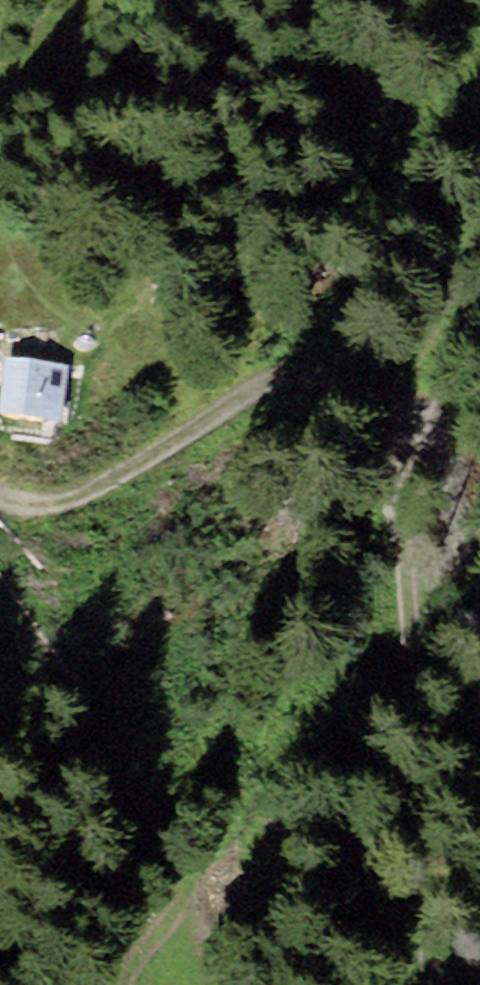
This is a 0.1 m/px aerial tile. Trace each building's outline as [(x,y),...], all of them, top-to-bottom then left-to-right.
[(65,375),(10,369),(4,421),(59,427),(65,375)]
